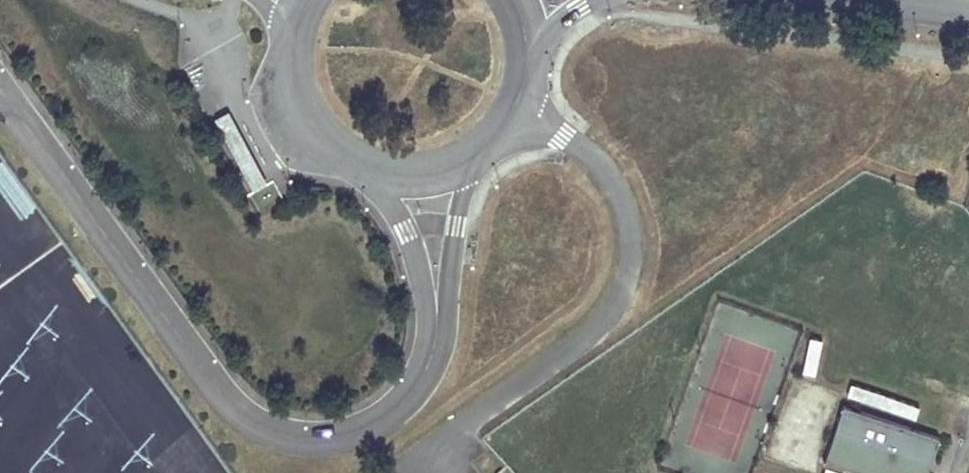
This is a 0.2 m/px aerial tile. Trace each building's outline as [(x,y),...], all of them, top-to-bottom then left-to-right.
[(817,374),(821,340),(809,338),(805,372),(817,374)] [(843,403),(823,461),(859,472),(926,472),(939,434),(843,403)]
